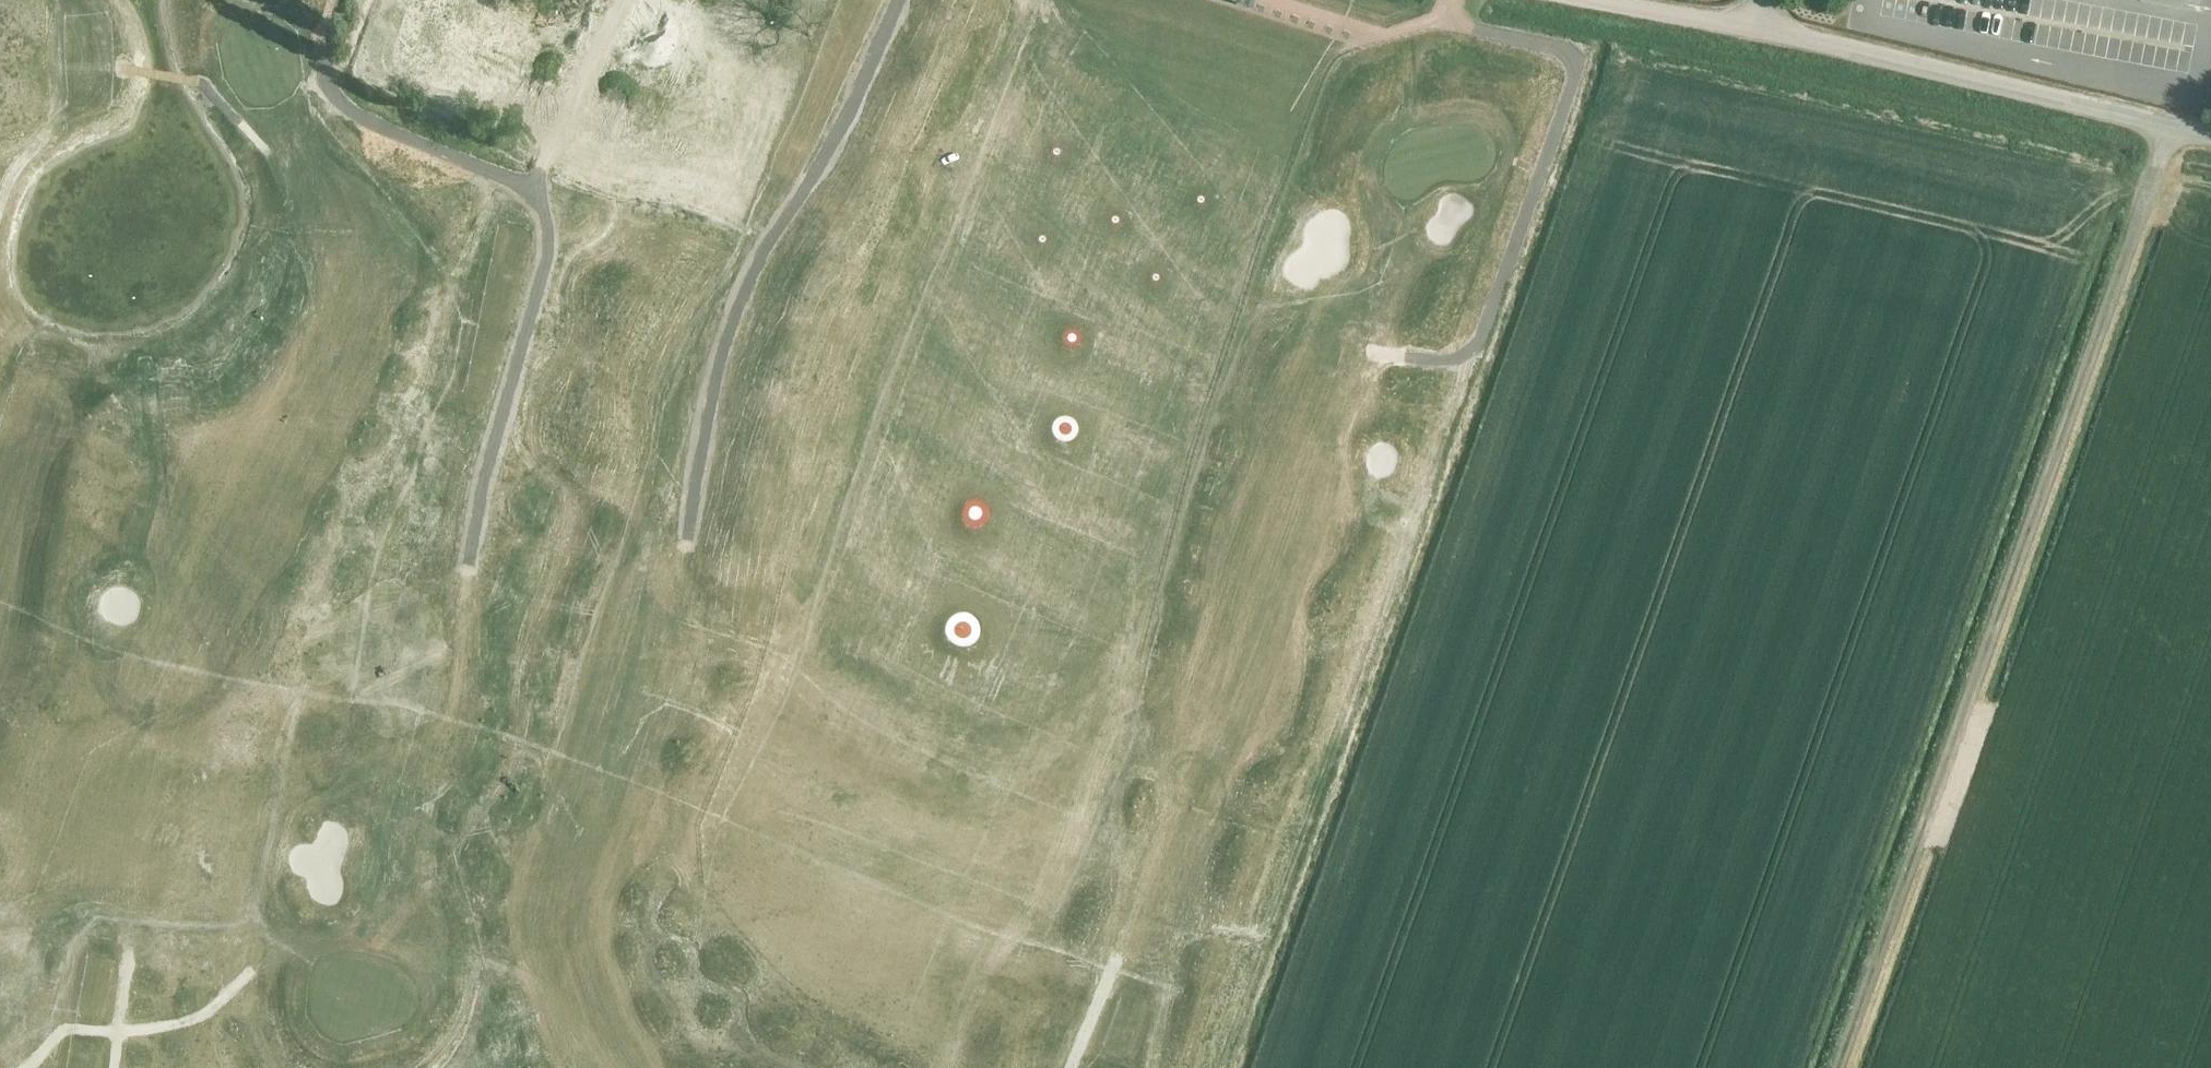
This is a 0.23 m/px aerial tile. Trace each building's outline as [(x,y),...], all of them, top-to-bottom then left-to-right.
[(1245,9),(1247,0),(1210,0),(1245,9)]
